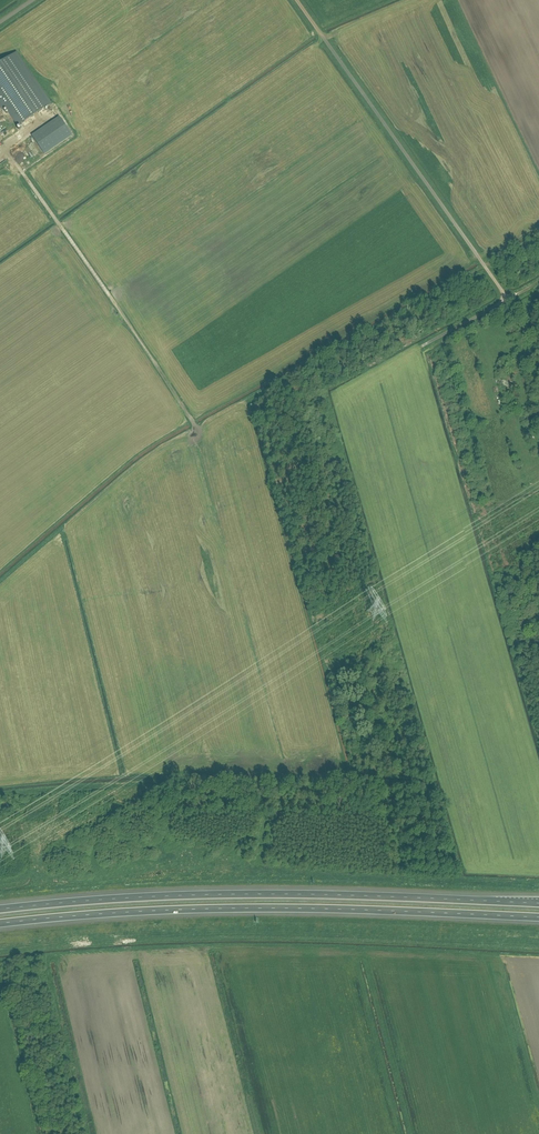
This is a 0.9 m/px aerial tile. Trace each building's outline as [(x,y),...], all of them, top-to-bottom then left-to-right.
[(16,53),(0,64),(0,107),(2,110),(5,108),(17,126),(51,103),(16,53)] [(9,121),(3,112),(0,114),(0,128),(9,121)] [(59,118),(31,136),(44,155),(71,136),(59,118)] [(11,124),(1,133),(6,139),(16,130),(11,124)]
